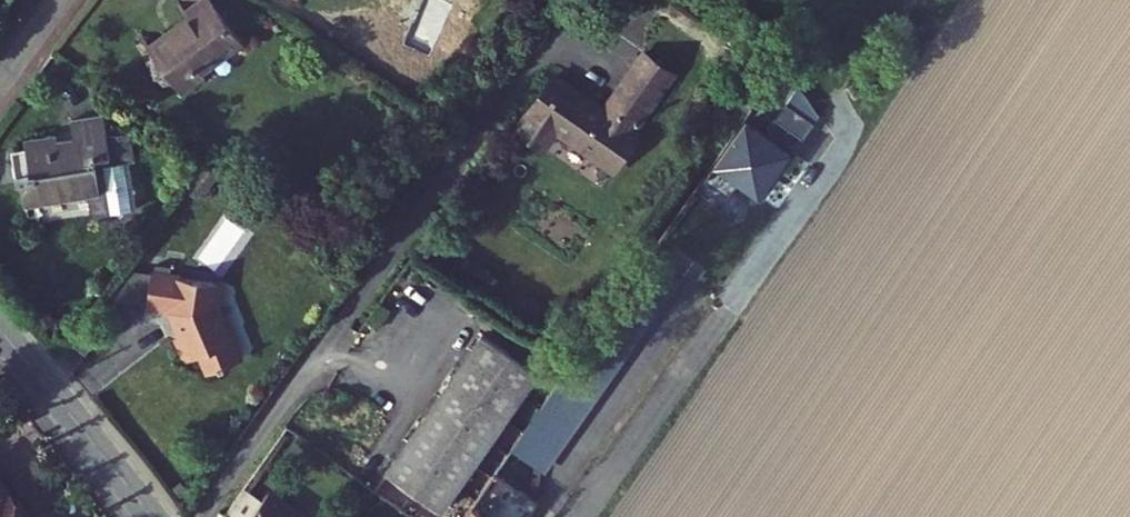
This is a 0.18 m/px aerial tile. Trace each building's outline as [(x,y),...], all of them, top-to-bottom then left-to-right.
[(210,0),(201,0),(182,14),(187,21),(174,31),(178,36),(152,55),(182,96),(206,79),(201,73),(242,43),(210,0)] [(554,74),(514,131),(535,146),(549,127),(556,132),(613,173),(640,134),(636,131),(675,76),(643,53),(603,109),(554,74)] [(818,111),(798,80),(785,99),(787,100),(813,118),(818,111)] [(813,118),(787,100),(777,114),(802,132),(803,133),(813,118)] [(766,130),(749,118),(708,176),(728,191),(738,177),(759,192),(802,132),(777,114),(766,130)] [(57,136),(24,141),(29,175),(16,177),(18,185),(22,184),(25,207),(89,197),(92,217),(131,211),(121,143),(119,144),(118,137),(107,139),(104,118),(71,123),(73,140),(58,143),(57,136)] [(556,132),(549,127),(535,146),(543,151),(556,132)] [(682,277),(650,254),(511,447),(544,471),(682,277)] [(151,276),(126,271),(106,300),(146,307),(151,276)] [(213,285),(151,276),(146,307),(176,311),(174,320),(181,336),(179,338),(177,341),(178,344),(186,362),(200,356),(208,375),(238,362),(224,330),(221,331),(211,307),(216,304),(218,292),(213,285)] [(527,365),(483,334),(472,349),(479,354),(468,370),(461,365),(449,381),(494,412),(527,365)] [(472,349),(461,365),(468,370),(479,354),(472,349)] [(527,365),(494,412),(504,419),(537,372),(527,365)] [(449,381),(435,401),(442,407),(479,432),(489,440),(504,419),(494,412),(449,381)] [(435,401),(429,409),(437,414),(442,407),(435,401)] [(396,456),(385,472),(429,503),(479,432),(442,407),(437,414),(429,409),(407,440),(414,445),(403,461),(396,456)] [(479,432),(429,503),(440,510),(489,440),(479,432)] [(407,440),(396,456),(403,461),(414,445),(407,440)] [(258,468),(223,516),(307,516),(314,507),(258,468)] [(462,516),(514,516),(528,497),(494,473),(462,516)] [(28,513),(6,480),(0,484),(0,516),(24,516),(28,513)]
